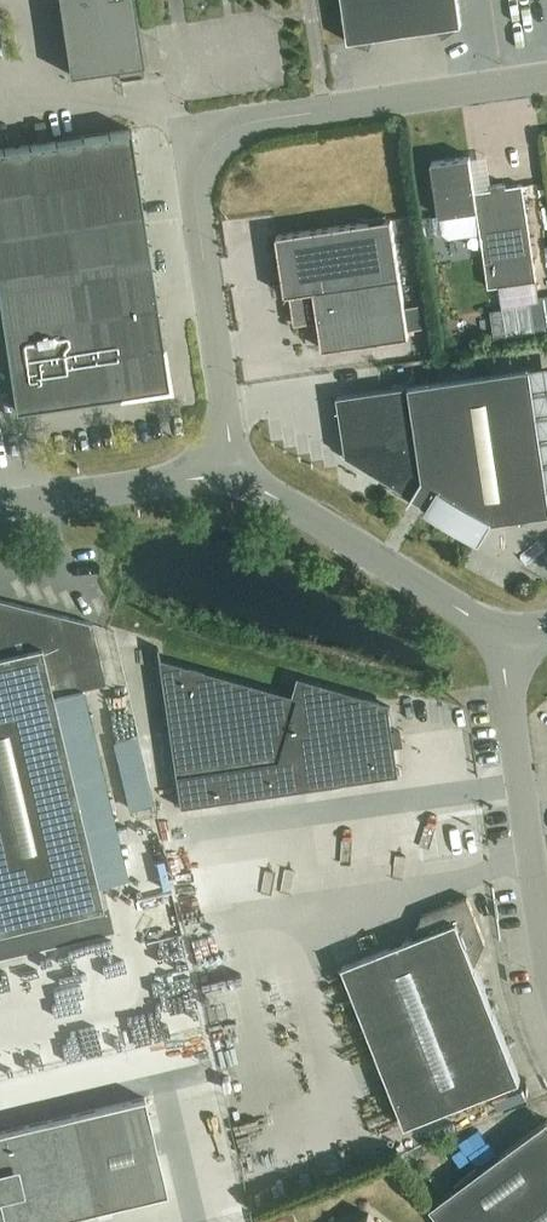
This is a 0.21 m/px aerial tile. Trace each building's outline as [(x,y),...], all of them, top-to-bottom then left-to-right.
[(70,75),(118,68),(120,79),(145,76),(134,0),(59,0),(70,75)] [(348,43),(370,50),(374,38),(436,29),(443,39),(462,26),(458,0),(342,0),(348,43)] [(35,124),(37,140),(47,138),(45,122),(35,124)] [(0,149),(0,306),(15,410),(121,394),(121,395),(170,388),(164,345),(163,345),(131,129),(0,149)] [(481,235),(489,288),(537,281),(523,185),(506,188),(506,184),(491,186),(492,190),(475,192),(470,157),(432,162),(440,216),(441,216),(443,234),(450,239),(481,235)] [(295,325),(319,321),(323,350),(409,337),(392,219),(366,223),(279,236),(277,236),(286,296),(290,295),(295,325)] [(346,456),(477,537),(488,520),(493,523),(546,515),(546,482),(530,369),(338,397),(346,456)] [(103,908),(48,672),(75,665),(63,616),(0,600),(0,932),(103,908)] [(400,776),(395,744),(402,743),(400,732),(393,732),(390,707),(298,681),(293,700),(159,663),(180,808),(400,776)] [(148,763),(126,768),(144,842),(166,837),(148,763)] [(520,1081),(475,967),(486,943),(468,898),(422,916),(411,939),(342,967),(406,1126),(520,1081)] [(168,1193),(145,1098),(0,1132),(0,1221),(47,1221),(168,1193)] [(431,1208),(441,1221),(546,1221),(546,1122),(431,1208)]
